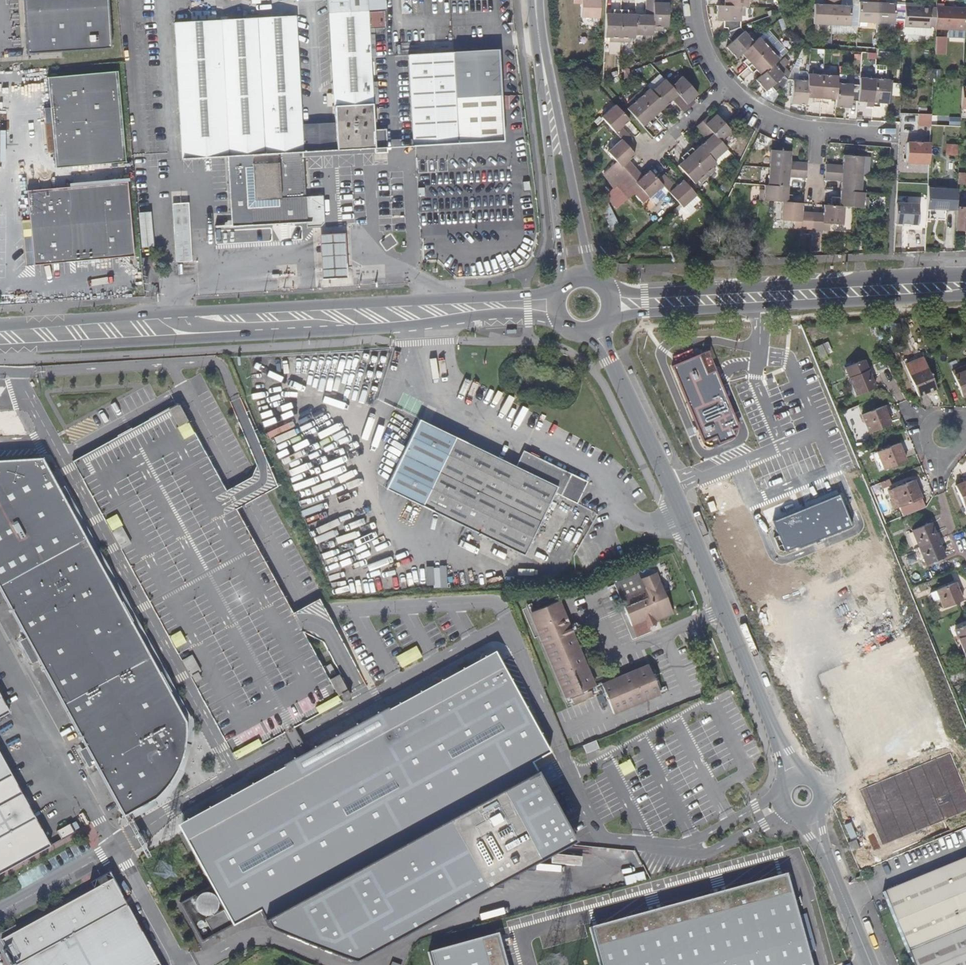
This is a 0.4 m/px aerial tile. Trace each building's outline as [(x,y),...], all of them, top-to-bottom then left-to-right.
[(24,53),(108,48),(105,0),(21,0),(24,53)] [(365,8),(365,0),(326,0),(335,121),(338,150),(374,148),(374,154),(388,153),(386,125),(373,125),(372,106),(376,105),(375,85),(369,84),(369,59),(373,59),(371,37),(367,36),(367,29),(365,12),(365,8)] [(365,8),(383,7),(383,0),(365,0),(365,8)] [(573,2),(580,2),(580,15),(599,16),(600,0),(573,0),(573,2)] [(634,13),(634,15),(634,32),(652,33),(652,28),(653,0),(645,0),(644,11),(646,11),(647,12),(647,14),(634,13)] [(652,28),(663,29),(663,25),(668,25),(668,5),(661,5),(661,2),(661,0),(653,0),(652,28)] [(832,24),(833,0),(824,0),(828,1),(828,4),(824,3),(814,3),(813,24),(832,24)] [(840,0),(833,0),(832,24),(849,25),(850,4),(840,4),(837,3),(837,0),(840,1),(840,0)] [(876,23),(877,0),(872,0),(872,2),(858,1),(857,22),(876,23)] [(875,29),(903,30),(903,28),(905,5),(905,0),(884,0),(883,2),(894,3),(893,23),(876,23),(875,29)] [(876,23),(893,23),(894,3),(883,2),(884,0),(877,0),(876,23)] [(743,14),(744,5),(726,5),(724,5),(718,4),(718,13),(721,14),(721,20),(726,21),(725,26),(728,26),(729,30),(740,26),(741,15),(743,14)] [(928,28),(934,28),(935,11),(929,11),(929,9),(922,9),(921,6),(905,5),(903,28),(928,30),(928,28)] [(619,39),(620,7),(613,7),(613,11),(613,13),(606,13),(605,35),(609,34),(609,39),(619,39)] [(629,36),(634,36),(634,32),(634,15),(627,14),(627,12),(627,8),(620,7),(619,39),(629,40),(629,36)] [(963,40),(965,11),(935,9),(935,11),(934,28),(934,31),(941,32),(949,32),(949,40),(963,40)] [(189,11),(189,23),(215,21),(214,10),(189,11)] [(382,11),(365,12),(367,29),(383,28),(382,11)] [(215,21),(189,23),(173,25),(182,161),(224,158),(228,213),(243,226),(304,221),(305,226),(322,225),(320,195),(306,196),(303,152),(321,151),(319,122),(301,124),(292,16),(215,21)] [(742,52),(744,50),(756,39),(750,32),(747,34),(740,26),(729,30),(730,33),(728,35),(732,41),(729,43),(733,48),(731,50),(737,57),(742,52)] [(759,37),(756,39),(744,50),(749,55),(747,57),(744,60),(748,65),(771,45),(765,37),(761,39),(759,37)] [(941,39),(934,39),(933,56),(940,57),(941,39)] [(758,66),(763,72),(775,61),(778,58),(775,55),(778,52),(771,45),(748,65),(752,70),(756,68),(758,66)] [(502,138),(495,47),(451,50),(456,115),(462,115),(470,122),(471,140),(502,138)] [(806,48),(803,47),(797,58),(801,60),(806,48)] [(651,48),(651,57),(662,53),(661,49),(655,50),(654,48),(651,48)] [(410,116),(412,145),(471,140),(470,122),(462,115),(456,115),(451,50),(432,52),(405,54),(410,116)] [(763,72),(761,74),(756,78),(762,84),(764,83),(768,87),(772,84),(776,89),(779,87),(782,89),(787,79),(779,70),(782,68),(775,61),(763,72)] [(885,65),(875,65),(874,74),(872,106),(880,106),(880,102),(887,103),(889,79),(884,79),(885,65)] [(812,73),(808,72),(808,75),(806,94),(813,94),(813,97),(813,101),(820,102),(823,70),(813,69),(812,73)] [(45,76),(48,106),(49,122),(53,166),(123,160),(115,70),(45,76)] [(828,95),(836,96),(837,78),(837,75),(833,75),(832,70),(823,70),(820,102),(827,102),(828,98),(828,95)] [(860,72),(859,84),(858,100),(866,101),(866,105),(872,106),(874,74),(860,72)] [(806,97),(806,94),(808,75),(799,74),(798,79),(787,79),(782,89),(785,90),(786,94),(793,94),(792,100),(797,100),(797,102),(806,103),(806,97)] [(675,75),(667,82),(689,106),(695,101),(692,98),(690,96),(695,90),(681,75),(678,77),(675,75)] [(684,111),(689,106),(667,82),(664,78),(651,90),(663,103),(664,104),(674,96),(675,96),(676,97),(675,99),(674,100),(683,111),(684,111)] [(847,78),(837,78),(836,96),(836,99),(835,105),(843,106),(844,103),(849,104),(849,100),(858,100),(859,84),(846,83),(847,78)] [(657,108),(663,103),(651,90),(649,87),(645,90),(642,87),(635,94),(656,118),(661,113),(659,110),(657,108)] [(626,107),(634,116),(640,123),(646,118),(647,120),(650,123),(656,118),(635,94),(627,101),(630,104),(626,107)] [(618,129),(629,119),(615,104),(601,116),(604,120),(621,139),(626,145),(632,139),(623,129),(622,130),(620,130),(618,129)] [(42,122),(49,122),(48,106),(41,106),(42,122)] [(707,115),(702,120),(724,145),(731,138),(728,135),(732,131),(718,116),(712,120),(710,119),(707,115)] [(599,116),(593,121),(597,125),(602,120),(599,116)] [(929,130),(930,119),(917,118),(916,129),(929,130)] [(709,136),(700,144),(702,146),(716,162),(718,165),(729,155),(724,150),(727,148),(724,145),(702,120),(696,125),(705,135),(706,133),(708,133),(709,135),(709,136)] [(319,122),(321,151),(338,150),(335,121),(319,122)] [(603,174),(612,188),(621,180),(633,169),(626,162),(628,160),(634,154),(634,153),(626,145),(621,139),(607,152),(616,163),(603,174)] [(694,149),(691,147),(686,151),(708,175),(715,168),(713,164),(716,162),(702,146),(696,151),(694,149)] [(927,168),(928,147),(905,146),(905,167),(927,168)] [(945,155),(955,155),(956,147),(945,147),(945,155)] [(769,166),(806,169),(807,161),(794,160),(793,161),(792,163),(790,162),(791,150),(771,148),(769,166)] [(701,182),(708,175),(686,151),(681,156),(683,159),(685,161),(679,166),(694,182),(698,178),(701,182)] [(839,164),(825,163),(825,170),(862,173),(863,155),(843,153),(842,167),(840,167),(839,166),(839,164)] [(628,160),(626,162),(633,169),(635,168),(628,160)] [(804,177),(806,177),(806,169),(769,166),(768,175),(789,176),(804,177)] [(643,176),(635,168),(633,169),(641,177),(643,176)] [(663,185),(657,178),(650,170),(643,176),(641,177),(633,169),(621,180),(634,193),(639,188),(649,198),(663,185)] [(841,176),(840,190),(843,190),(861,191),(862,173),(825,170),(824,178),(826,179),(838,179),(838,177),(839,176),(841,176)] [(663,173),(657,178),(663,185),(669,192),(679,204),(682,207),(696,194),(683,179),(675,186),(672,189),(671,188),(670,186),(671,184),(673,184),(663,173)] [(768,184),(785,186),(788,186),(789,176),(768,175),(768,184)] [(957,176),(956,186),(965,186),(965,176),(957,176)] [(31,265),(67,262),(82,261),(132,256),(126,181),(26,190),(31,265)] [(764,184),(763,189),(760,189),(759,199),(782,200),(791,200),(792,194),(787,193),(785,193),(785,186),(768,184),(764,184)] [(655,204),(669,192),(663,185),(649,198),(655,204)] [(864,192),(861,191),(843,190),(842,197),(840,197),(835,197),(835,204),(844,205),(867,207),(868,196),(864,196),(864,192)] [(926,210),(955,211),(956,191),(926,190),(926,210)] [(802,210),(802,202),(791,200),(782,200),(781,219),(794,220),(794,227),(811,228),(812,213),(801,212),(802,210)] [(835,204),(824,203),(823,212),(823,214),(812,213),(811,228),(828,230),(829,223),(842,224),(844,205),(835,204)] [(173,205),(175,229),(189,228),(187,204),(173,205)] [(917,208),(895,207),(894,227),(916,228),(917,208)] [(956,210),(955,232),(965,232),(965,229),(965,211),(956,210)] [(228,213),(229,227),(243,226),(228,213)] [(175,242),(190,241),(189,228),(175,229),(175,242)] [(346,277),(344,233),(319,235),(321,279),(346,277)] [(177,264),(192,264),(190,241),(175,242),(177,264)] [(150,260),(140,260),(141,269),(150,269),(150,260)] [(819,340),(812,343),(817,355),(824,352),(819,340)] [(934,385),(919,350),(901,358),(916,392),(934,385)] [(706,352),(699,355),(706,374),(714,370),(706,352)] [(859,354),(840,362),(853,391),(871,383),(859,354)] [(699,355),(671,366),(703,442),(715,437),(718,444),(735,437),(732,430),(738,428),(714,370),(706,374),(699,355)] [(949,369),(960,394),(965,391),(965,362),(949,369)] [(884,421),(876,402),(858,410),(866,428),(884,421)] [(178,404),(72,462),(235,759),(341,702),(178,404)] [(521,450),(521,451),(515,462),(480,445),(418,415),(383,484),(520,552),(552,491),(575,503),(586,480),(542,458),(540,459),(521,450)] [(873,446),(881,465),(899,457),(891,439),(873,446)] [(83,538),(43,463),(0,465),(0,584),(83,538)] [(866,482),(876,478),(874,474),(864,478),(866,482)] [(884,485),(892,504),(915,494),(907,476),(884,485)] [(954,485),(962,506),(965,504),(965,480),(954,485)] [(926,521),(908,528),(915,547),(933,539),(926,521)] [(0,584),(0,595),(59,704),(147,656),(83,538),(0,584)] [(933,539),(915,547),(923,565),(941,558),(933,539)] [(658,621),(675,613),(665,588),(659,576),(644,582),(640,574),(617,584),(635,627),(656,617),(658,621)] [(958,599),(950,581),(933,588),(940,606),(958,599)] [(322,589),(327,600),(334,599),(328,587),(322,589)] [(558,601),(595,685),(597,684),(589,667),(561,599),(558,601)] [(532,612),(569,697),(593,686),(595,685),(558,601),(532,612)] [(529,613),(566,698),(569,697),(532,612),(529,613)] [(635,627),(636,630),(658,621),(656,617),(635,627)] [(954,626),(962,644),(965,643),(965,621),(954,626)] [(698,649),(707,645),(704,640),(695,644),(698,649)] [(494,650),(388,708),(393,718),(499,660),(494,650)] [(147,656),(59,704),(121,817),(153,799),(166,789),(180,763),(186,744),(186,730),(180,718),(147,656)] [(259,910),(269,927),(354,961),(575,839),(532,761),(550,751),(499,660),(393,718),(388,708),(387,706),(282,764),(283,766),(288,775),(182,834),(210,886),(180,902),(201,942),(259,910)] [(649,662),(646,663),(602,682),(604,685),(651,665),(649,662)] [(651,665),(604,685),(614,710),(662,690),(651,665)] [(662,690),(614,710),(615,713),(663,693),(662,690)] [(576,704),(593,697),(591,691),(573,699),(576,704)] [(47,849),(0,762),(0,874),(47,849)] [(177,824),(182,834),(288,775),(283,766),(177,824)] [(71,836),(67,827),(53,834),(58,843),(71,836)] [(847,851),(855,848),(852,840),(844,843),(847,851)] [(905,956),(965,931),(965,864),(881,899),(893,928),(905,956)] [(602,964),(812,964),(787,872),(592,926),(602,964)] [(101,887),(109,882),(106,878),(98,882),(101,887)] [(113,881),(109,882),(101,887),(1,942),(5,950),(13,964),(159,964),(113,881)] [(905,956),(908,964),(965,964),(965,931),(905,956)] [(500,933),(433,951),(437,964),(509,964),(500,933)]
